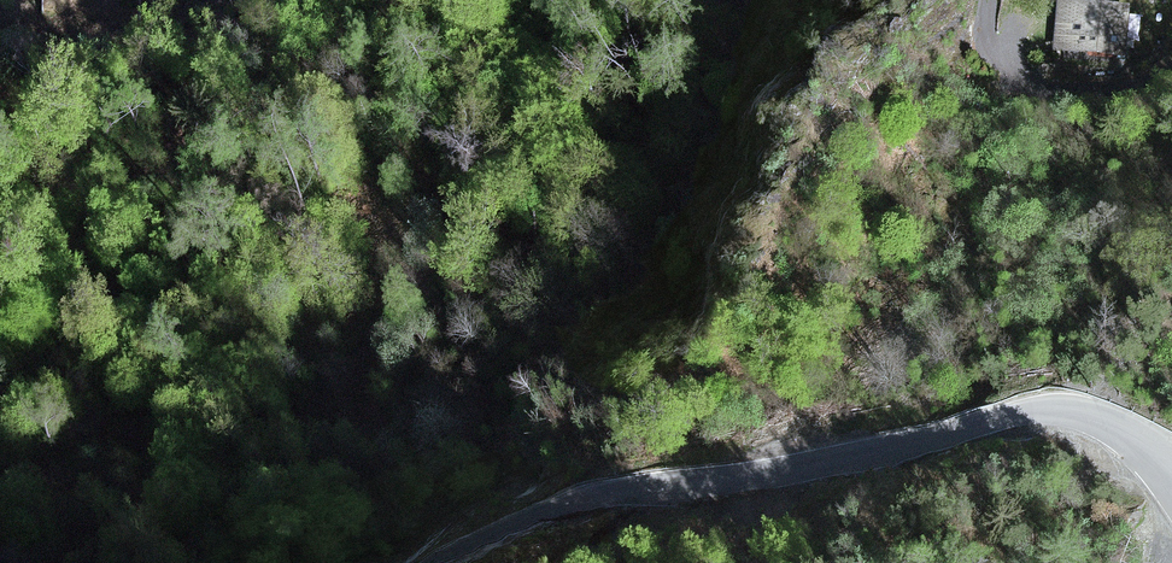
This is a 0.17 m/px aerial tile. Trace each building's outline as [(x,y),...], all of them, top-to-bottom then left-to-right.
[(1133,13),(1062,9),(1059,60),(1130,64),(1133,13)]
